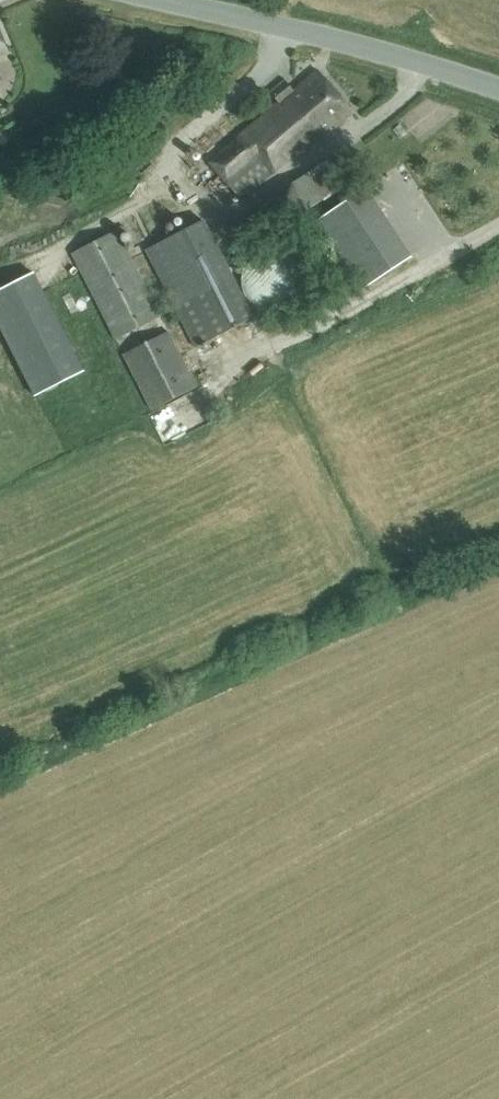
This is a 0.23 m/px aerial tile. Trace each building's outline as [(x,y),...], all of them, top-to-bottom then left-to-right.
[(353,112),(318,70),(295,89),(286,79),(270,92),(279,103),(210,161),(242,200),(334,123),(338,125),(353,112)] [(323,161),(268,198),(283,224),(339,189),(323,161)] [(313,222),(360,291),(411,257),(365,187),(313,222)] [(147,250),(177,307),(197,346),(254,317),(205,220),(147,250)] [(118,231),(71,255),(114,339),(161,316),(118,231)] [(242,282),(244,292),(249,301),(257,308),(267,312),(277,313),(288,310),(296,304),(302,295),(306,285),(305,275),(302,265),(295,257),(286,251),(276,249),(265,250),(256,255),(248,262),(244,271),(242,282)] [(35,395),(82,371),(32,272),(0,288),(0,327),(35,395)] [(121,354),(151,410),(197,386),(167,330),(121,354)] [(164,414),(175,433),(201,419),(190,400),(164,414)]
